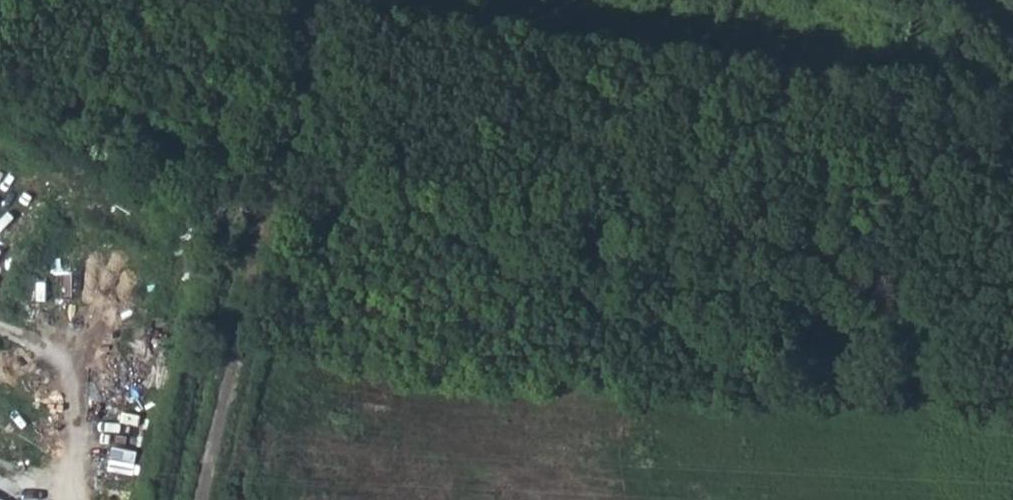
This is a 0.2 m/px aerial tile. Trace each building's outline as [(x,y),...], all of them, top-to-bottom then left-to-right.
[(42,499),(0,487),(0,499),(42,499)]
